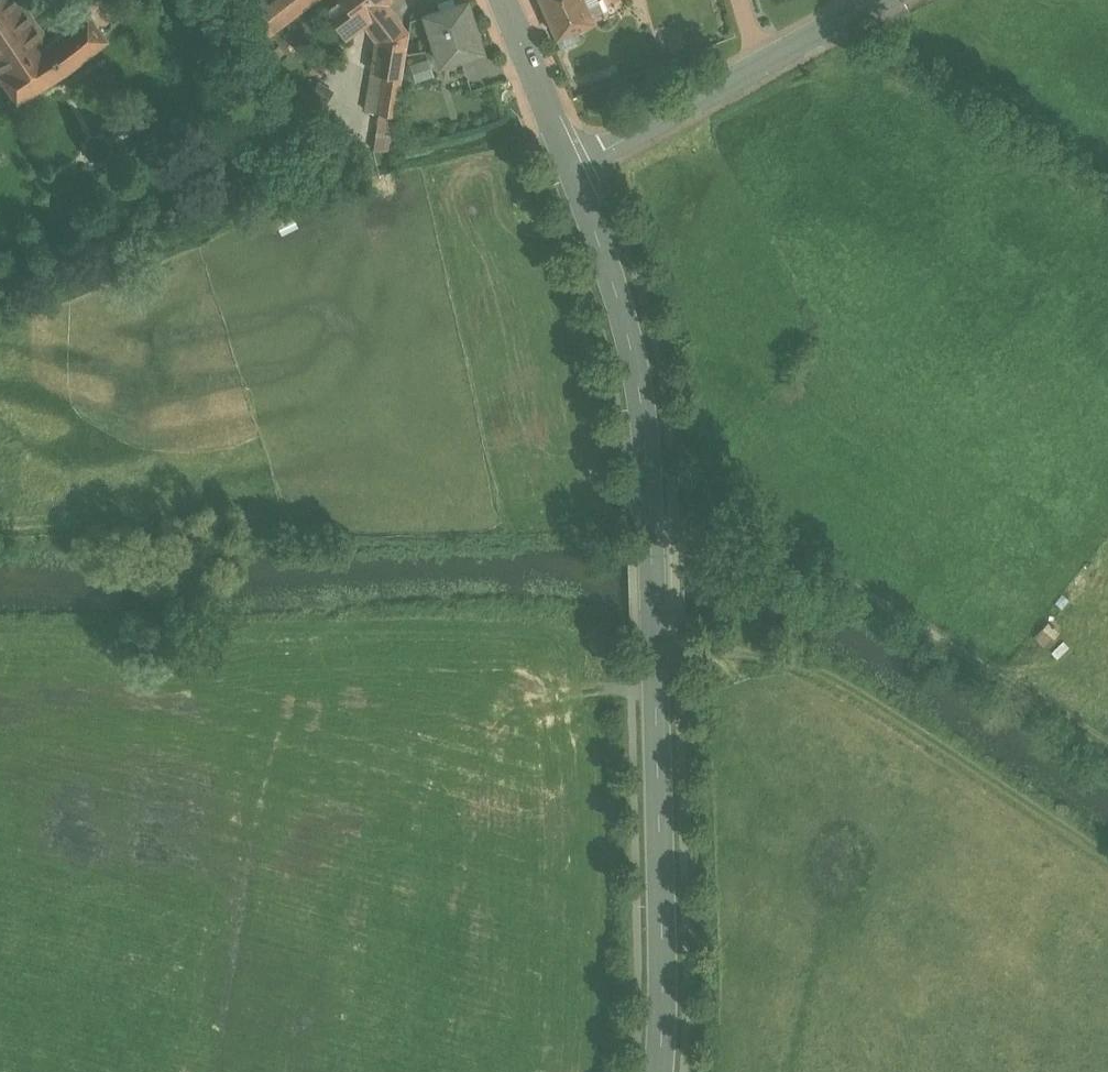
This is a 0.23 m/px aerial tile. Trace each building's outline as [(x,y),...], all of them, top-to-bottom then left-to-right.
[(23,0),(0,0),(0,71),(17,97),(107,34),(87,8),(52,36),(45,34),(23,0)] [(258,16),(271,38),(323,0),(280,0),(258,16)] [(353,6),(364,20),(390,0),(349,0),(353,6)] [(469,0),(456,0),(421,11),(438,65),(485,50),(469,0)] [(557,36),(562,46),(580,38),(576,27),(593,20),(585,0),(541,0),(557,36)] [(401,21),(387,2),(364,21),(377,38),(401,21)] [(346,33),(364,20),(353,6),(335,19),(346,33)] [(373,149),(390,149),(406,33),(408,31),(401,21),(377,38),(373,70),(384,71),(373,149)]
